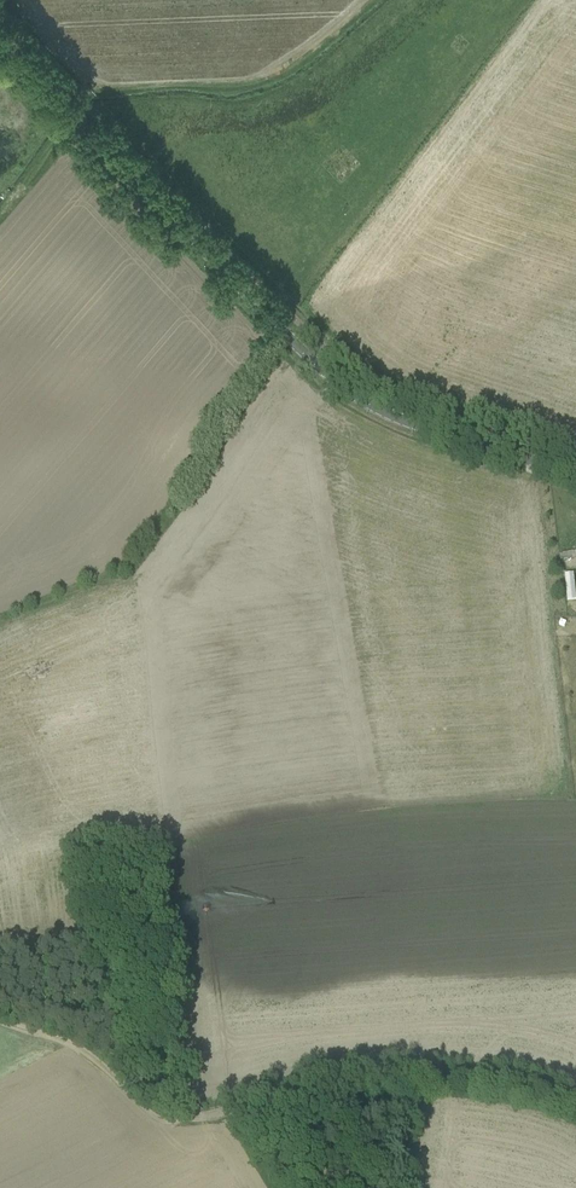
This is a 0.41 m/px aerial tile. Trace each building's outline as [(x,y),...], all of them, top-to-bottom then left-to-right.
[(574,552),(562,554),(563,561),(575,559),(574,552)]
